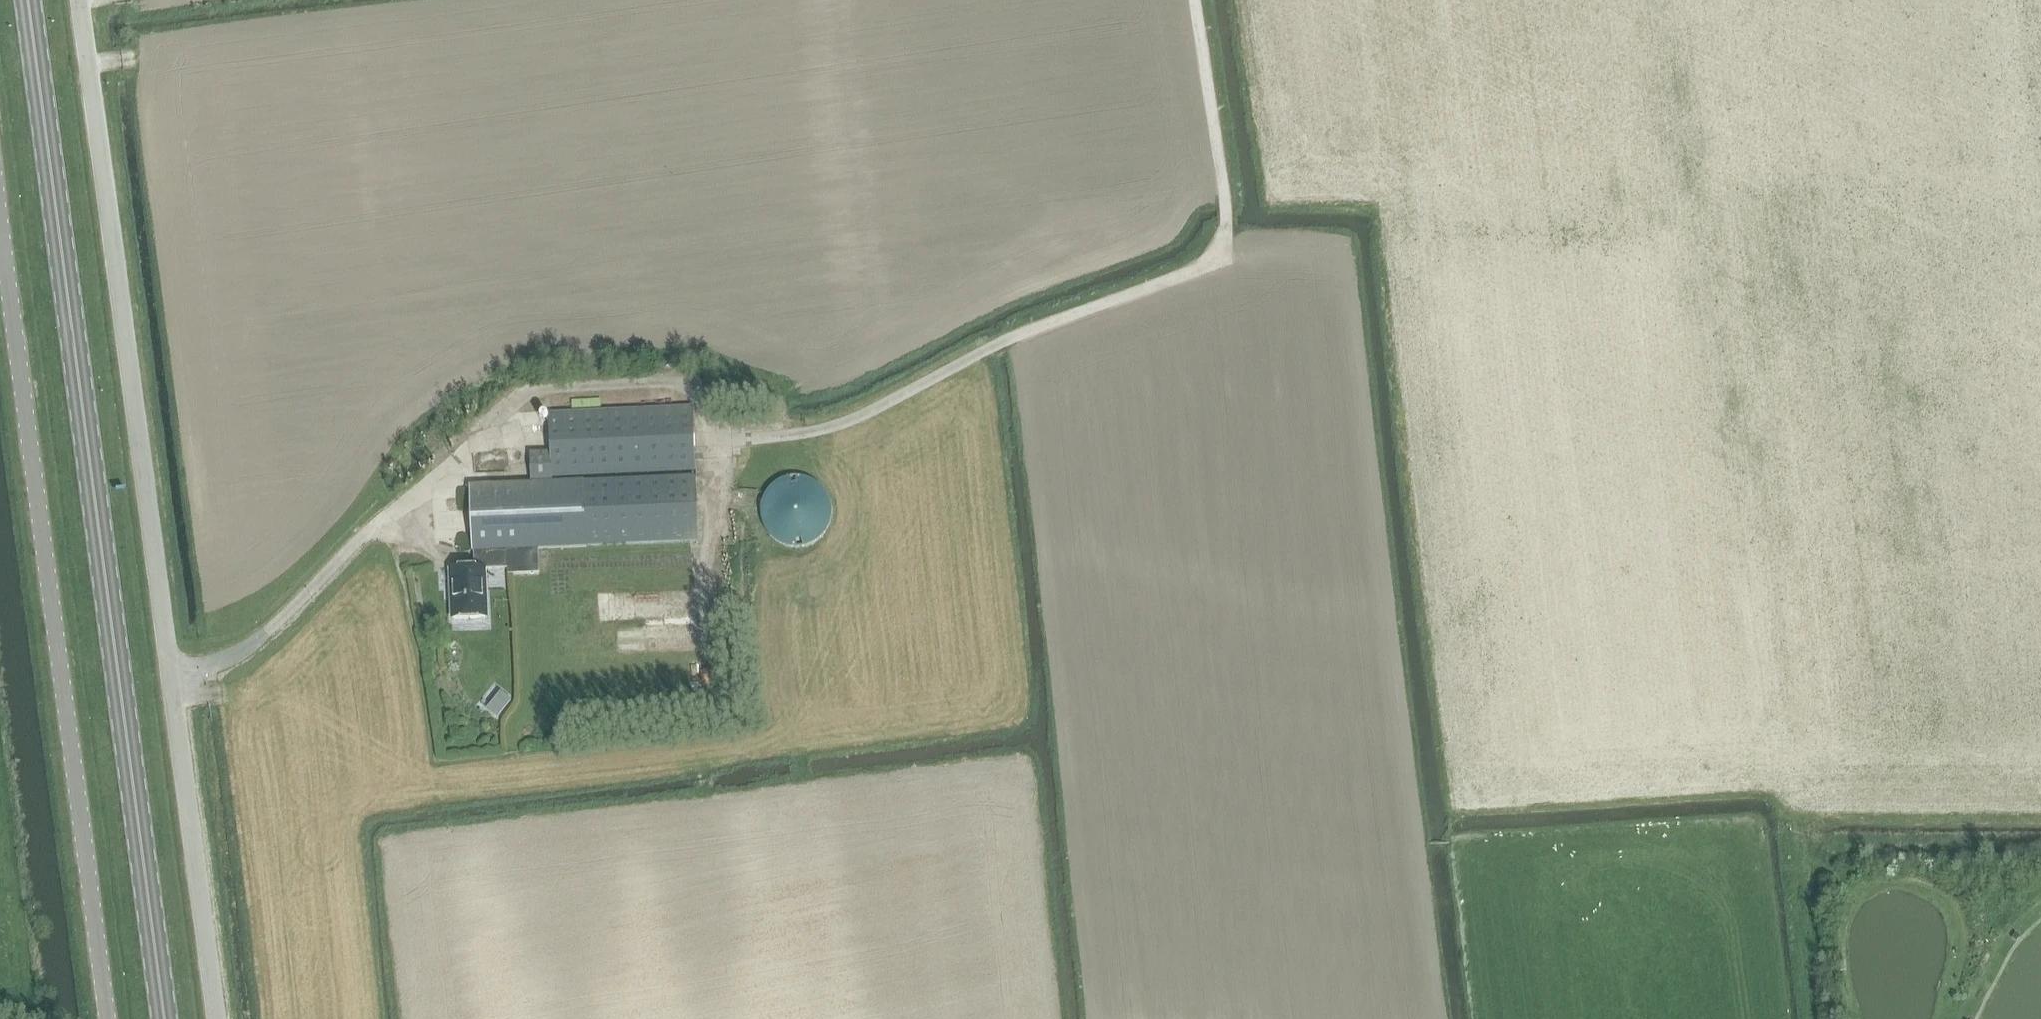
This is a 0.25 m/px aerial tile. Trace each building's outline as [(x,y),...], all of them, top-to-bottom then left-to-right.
[(695,472),(692,406),(548,412),(549,452),(529,452),(530,482),(468,485),(471,553),(473,553),(474,567),(448,568),(450,620),(488,618),(486,569),(507,568),(507,575),(539,573),(538,549),(586,547),(585,546),(700,541),(697,476),(552,482),(552,478),(695,472)] [(832,525),(834,516),(833,509),(832,502),(829,494),(823,487),(817,483),(810,479),(801,477),(791,477),(781,481),(775,485),(770,490),(766,496),(763,503),(762,508),(761,515),(762,518),(763,525),(766,530),(769,535),(772,539),(776,542),(782,545),(788,548),(795,549),(800,549),(807,548),(815,545),(822,540),(827,534),(832,525)] [(499,693),(487,710),(497,718),(509,701),(499,693)]
